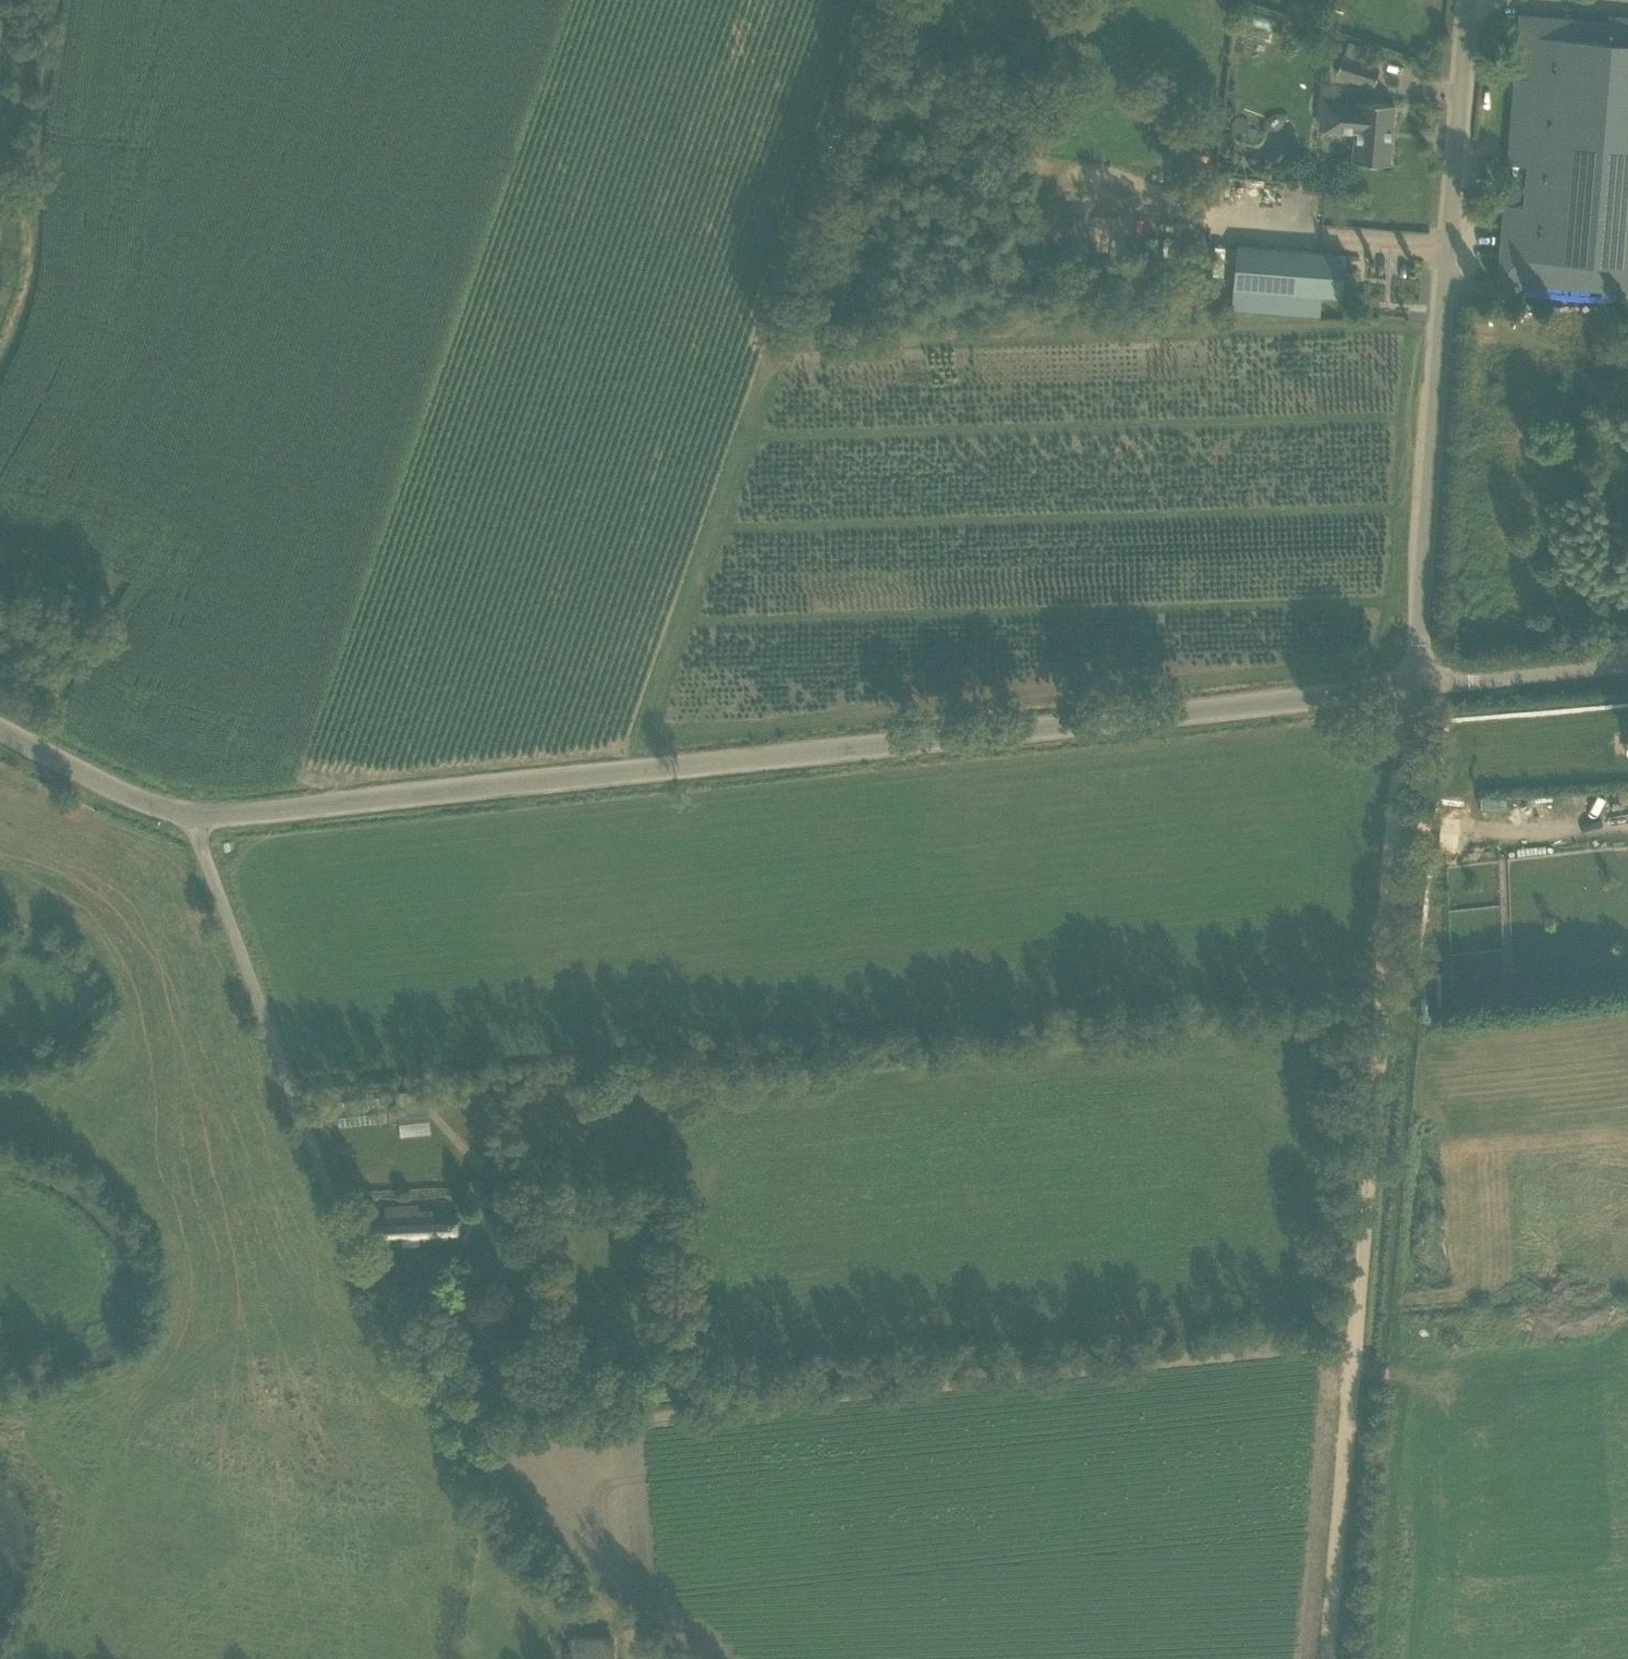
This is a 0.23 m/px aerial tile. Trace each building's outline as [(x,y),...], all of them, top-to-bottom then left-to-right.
[(1540,16),(1538,36),(1518,34),(1508,163),(1527,165),(1524,206),(1505,204),(1498,281),(1627,292),(1627,17),(1612,15),(1611,22),(1540,16)] [(1379,69),(1359,62),(1342,56),(1336,73),(1373,86),(1379,69)] [(1352,161),(1390,164),(1395,105),(1357,102),(1357,104),(1341,103),(1342,93),(1319,91),(1316,117),(1340,119),(1338,131),(1355,133),(1352,161)] [(1345,253),(1344,254),(1236,245),(1232,309),(1320,315),(1321,296),(1341,297),(1341,298),(1342,298),(1346,253),(1345,253)] [(400,1124),(430,1121),(427,1088),(396,1091),(400,1124)] [(386,1212),(370,1213),(371,1245),(468,1240),(467,1212),(450,1213),(450,1209),(418,1211),(418,1204),(386,1206),(386,1212)] [(552,1298),(554,1311),(566,1309),(564,1297),(552,1298)] [(616,1635),(573,1634),(572,1658),(616,1658),(616,1635)]
